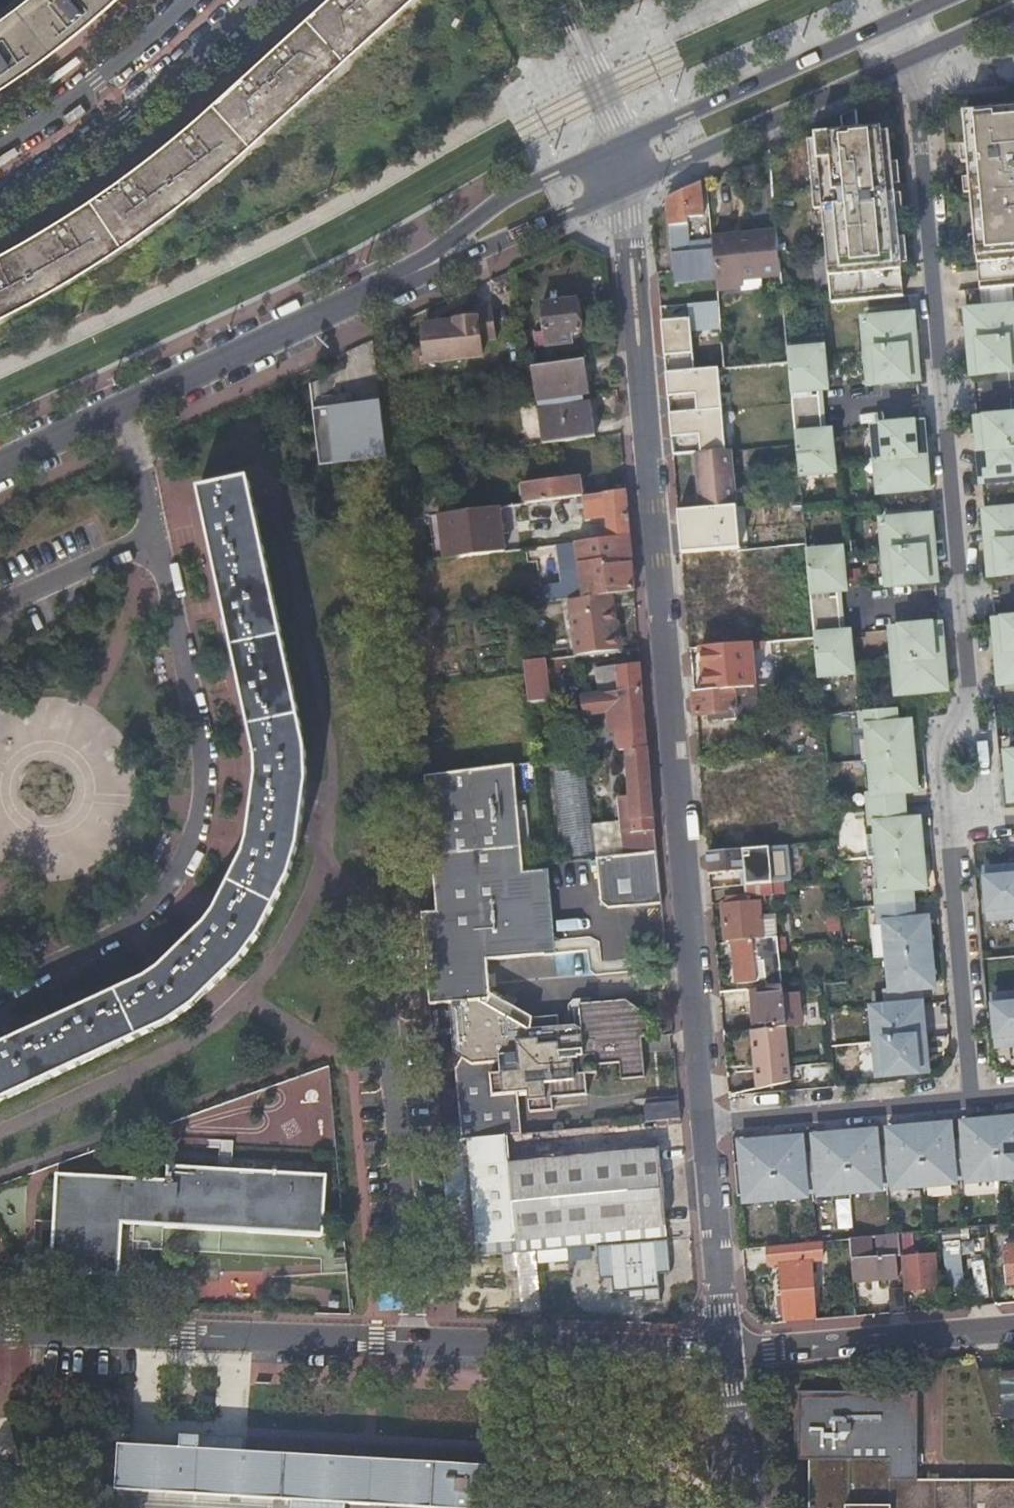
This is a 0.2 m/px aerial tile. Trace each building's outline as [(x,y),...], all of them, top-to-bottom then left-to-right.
[(311,14),(248,73),(197,116),(163,145),(145,158),(126,173),(102,190),(85,201),(62,215),(46,226),(5,251),(0,253),(0,315),(29,300),(77,273),(122,244),(168,212),(207,182),(245,150),(316,86),(381,28),(412,0),(327,0),(311,14)] [(24,1),(0,18),(0,88),(22,73),(62,44),(101,13),(115,0),(25,0),(24,1)] [(857,136),(855,111),(843,117),(844,137),(807,140),(814,209),(821,209),(831,303),(903,296),(887,133),(857,136)] [(993,115),(993,111),(963,114),(979,290),(1013,287),(1013,113),(993,115)] [(677,193),(666,198),(671,256),(674,283),(715,280),(711,241),(688,242),(687,225),(686,217),(703,216),(700,183),(677,193)] [(703,223),(703,216),(686,217),(687,225),(703,223)] [(757,274),(779,272),(775,233),(753,235),(757,274)] [(739,276),(757,274),(753,235),(711,239),(711,241),(715,280),(716,289),(740,286),(739,276)] [(574,300),(540,305),(544,333),(538,334),(540,348),(568,344),(566,334),(578,332),(574,300)] [(417,326),(421,366),(480,361),(478,341),(494,340),(491,304),(475,305),(476,311),(454,313),(455,323),(417,326)] [(1013,308),(966,312),(969,344),(1013,340),(1013,314),(1013,308)] [(914,347),(911,316),(864,320),(867,352),(914,347)] [(969,344),(972,375),(1013,371),(1013,340),(969,344)] [(914,347),(867,352),(869,383),(917,379),(914,347)] [(824,387),(821,348),(787,352),(792,413),(814,411),(814,410),(819,410),(818,396),(817,387),(824,387)] [(316,471),(387,460),(375,350),(355,356),(348,373),(309,393),(316,471)] [(585,357),(536,364),(539,384),(588,377),(585,357)] [(588,377),(539,384),(541,401),(578,395),(578,392),(589,390),(588,377)] [(578,395),(541,401),(541,403),(579,398),(578,395)] [(579,398),(541,403),(547,446),(596,439),(592,404),(580,405),(579,398)] [(814,411),(792,413),(798,473),(832,470),(829,431),(821,432),(820,421),(819,410),(814,410),(814,411)] [(975,420),(978,451),(1013,448),(1013,417),(975,420)] [(924,455),(921,424),(873,428),(876,459),(924,455)] [(978,451),(981,483),(1013,480),(1013,448),(978,451)] [(736,506),(731,449),(713,451),(700,452),(698,452),(695,452),(700,509),(736,506)] [(924,455),(876,459),(879,491),(926,487),(924,455)] [(584,496),(582,477),(523,486),(526,505),(582,497),(584,496)] [(129,1042),(157,1029),(186,1012),(223,979),(250,948),(270,920),(291,876),(301,839),(308,787),(310,768),(307,748),(249,479),(202,490),(258,746),(258,793),(255,815),(246,852),(236,880),(221,904),(200,931),(174,958),(141,983),(0,1048),(0,1101),(129,1042)] [(630,536),(626,490),(584,496),(582,497),(584,520),(606,516),(609,539),(630,536)] [(404,507),(405,522),(456,515),(454,499),(404,507)] [(514,522),(512,507),(461,514),(463,530),(514,522)] [(984,513),(987,545),(1013,543),(1013,511),(984,513)] [(931,538),(929,517),(881,521),(884,553),(932,549),(931,538)] [(635,590),(630,536),(609,539),(590,542),(592,550),(579,552),(585,597),(613,593),(635,590)] [(577,543),(559,546),(560,551),(568,550),(569,553),(578,551),(577,543)] [(987,545),(989,576),(1013,574),(1013,543),(987,545)] [(744,583),(740,547),(681,553),(684,589),(721,585),(744,583)] [(843,587),(840,549),(805,552),(811,614),(833,612),(833,611),(838,610),(837,598),(836,588),(843,587)] [(932,549),(884,553),(887,584),(935,580),(933,563),(932,549)] [(719,645),(749,642),(744,583),(721,585),(725,623),(717,624),(719,645)] [(521,595),(522,605),(570,599),(581,597),(580,587),(521,595)] [(615,609),(613,593),(585,597),(581,597),(570,599),(572,614),(615,609)] [(619,651),(615,609),(572,614),(576,641),(578,656),(619,651)] [(833,612),(811,614),(817,673),(851,670),(848,632),(840,632),(839,622),(838,610),(833,611),(833,612)] [(993,622),(996,652),(1013,651),(1013,620),(993,622)] [(939,625),(891,629),(894,661),(942,657),(939,625)] [(571,657),(578,656),(576,641),(569,642),(571,657)] [(775,650),(774,641),(749,642),(750,652),(775,650)] [(732,688),(754,686),(750,652),(749,642),(719,645),(701,647),(703,667),(721,666),(722,675),(731,674),(732,688)] [(996,652),(999,685),(1013,683),(1013,651),(996,652)] [(942,657),(894,661),(897,693),(944,689),(942,657)] [(528,662),(529,674),(532,697),(532,702),(552,699),(547,660),(528,662)] [(644,688),(642,663),(619,665),(621,691),(644,688)] [(593,667),(596,691),(612,689),(609,666),(593,667)] [(722,675),(724,689),(732,688),(731,674),(722,675)] [(756,717),(754,686),(732,688),(724,689),(692,691),(694,715),(709,714),(717,713),(717,718),(724,717),(724,720),(756,717)] [(644,688),(621,691),(604,693),(573,697),(575,715),(587,714),(587,716),(611,714),(613,735),(619,734),(620,754),(626,753),(650,751),(644,688)] [(894,724),(893,709),(861,711),(863,728),(868,728),(871,759),(911,756),(910,740),(913,740),(911,723),(894,724)] [(658,856),(650,751),(626,753),(630,800),(620,801),(622,825),(625,859),(658,856)] [(911,756),(871,759),(873,792),(869,792),(870,806),(874,806),(874,808),(902,806),(901,790),(917,789),(916,772),(913,773),(911,756)] [(587,758),(536,764),(544,866),(598,861),(625,859),(622,825),(596,828),(587,758)] [(523,765),(427,776),(438,914),(423,915),(426,966),(487,961),(556,956),(547,878),(535,870),(524,871),(519,795),(526,794),(523,765)] [(747,796),(764,794),(761,766),(744,768),(747,796)] [(726,835),(727,847),(749,846),(747,820),(766,819),(764,794),(747,796),(702,800),(704,816),(725,815),(726,835)] [(874,806),(870,806),(871,825),(876,824),(879,856),(920,853),(919,836),(921,836),(920,820),(903,821),(902,806),(874,808),(874,806)] [(707,851),(727,849),(727,847),(726,835),(706,837),(707,851)] [(772,882),(768,845),(727,849),(707,851),(709,873),(744,870),(745,884),(772,882)] [(920,853),(879,856),(882,888),(877,889),(878,903),(883,902),(883,905),(910,903),(909,887),(926,886),(925,869),(921,869),(920,853)] [(625,859),(598,861),(605,906),(612,912),(663,908),(658,856),(625,859)] [(987,871),(991,917),(1013,916),(1013,868),(987,871)] [(785,892),(784,881),(772,882),(773,892),(785,892)] [(746,895),(773,893),(773,892),(772,882),(745,884),(746,895)] [(723,904),(726,940),(733,940),(753,938),(765,937),(763,919),(760,901),(744,902),(744,896),(727,897),(727,903),(723,904)] [(883,902),(878,903),(880,924),(885,924),(888,956),(929,952),(928,936),(930,936),(929,919),(912,921),(910,903),(883,905),(883,902)] [(830,929),(841,928),(839,913),(829,914),(830,929)] [(763,919),(765,937),(777,936),(775,918),(763,919)] [(765,960),(768,987),(769,987),(782,986),(777,936),(765,937),(753,938),(733,940),(737,984),(758,982),(756,960),(765,960)] [(929,952),(888,956),(891,988),(886,988),(888,1007),(920,1004),(918,987),(935,986),(934,969),(931,969),(929,952)] [(450,1004),(455,1055),(462,1059),(456,1071),(462,1142),(505,1137),(522,1135),(518,1093),(529,1092),(532,1113),(555,1110),(553,1099),(589,1096),(587,1073),(598,1072),(598,1065),(622,1063),(623,1079),(646,1077),(643,1053),(636,1053),(635,1038),(641,1037),(654,1035),(652,1019),(628,1002),(578,1006),(580,1031),(574,1027),(559,1028),(558,1017),(533,1019),(489,994),(487,961),(426,966),(431,1006),(450,1004)] [(784,1012),(790,1011),(799,1010),(797,985),(782,986),(784,1012)] [(747,989),(751,1029),(785,1026),(784,1012),(782,986),(769,987),(768,987),(747,989)] [(994,998),(998,1044),(1013,1043),(1013,996),(994,998)] [(920,1004),(888,1007),(872,1008),(875,1041),(923,1037),(920,1004)] [(785,1026),(751,1029),(754,1070),(760,1070),(762,1087),(791,1081),(787,1041),(785,1026)] [(923,1037),(875,1041),(878,1075),(926,1070),(923,1037)] [(800,1066),(801,1077),(825,1076),(824,1065),(800,1066)] [(749,1090),(742,1091),(744,1100),(751,1099),(749,1090)] [(681,1120),(680,1104),(650,1107),(651,1123),(681,1120)] [(1000,1177),(1013,1175),(1013,1119),(995,1121),(1000,1177)] [(960,1142),(963,1175),(968,1174),(969,1179),(1000,1177),(995,1121),(964,1123),(965,1142),(960,1142)] [(921,1127),(926,1183),(954,1181),(953,1176),(963,1175),(960,1142),(950,1143),(949,1125),(921,1127)] [(885,1149),(888,1182),(894,1181),(894,1186),(926,1183),(921,1127),(889,1130),(891,1148),(885,1149)] [(847,1134),(851,1190),(879,1187),(879,1182),(888,1182),(885,1149),(876,1149),(875,1131),(847,1134)] [(811,1155),(814,1188),(819,1188),(820,1192),(851,1190),(847,1134),(815,1136),(816,1155),(811,1155)] [(462,1142),(442,1144),(452,1257),(597,1245),(667,1239),(659,1151),(508,1166),(505,1137),(462,1142)] [(773,1140),(777,1196),(805,1194),(805,1189),(814,1188),(811,1155),(801,1156),(800,1138),(773,1140)] [(777,1196),(773,1140),(741,1143),(742,1161),(734,1162),(737,1195),(745,1194),(745,1199),(777,1196)] [(169,1182),(62,1174),(55,1271),(121,1273),(124,1223),(326,1237),(328,1177),(171,1167),(169,1182)] [(912,1233),(901,1234),(905,1283),(935,1281),(933,1257),(914,1258),(912,1233)] [(965,1292),(963,1233),(943,1234),(945,1292),(965,1292)] [(849,1238),(852,1279),(896,1276),(895,1253),(899,1252),(898,1234),(849,1238)] [(667,1239),(597,1245),(600,1279),(612,1278),(614,1294),(644,1291),(645,1303),(661,1302),(658,1274),(670,1273),(667,1239)] [(814,1317),(807,1241),(768,1245),(769,1264),(779,1264),(783,1319),(814,1317)] [(1013,1283),(1013,1247),(1003,1249),(1006,1284),(1013,1283)] [(997,1417),(992,1372),(981,1373),(985,1419),(997,1417)] [(999,1376),(1002,1417),(1013,1416),(1013,1375),(999,1376)] [(916,1482),(917,1394),(798,1393),(797,1461),(808,1461),(807,1507),(1013,1507),(1013,1482),(916,1482)] [(491,1465),(121,1445),(119,1489),(295,1499),(294,1507),(345,1507),(345,1502),(450,1507),(489,1507),(491,1465)]
